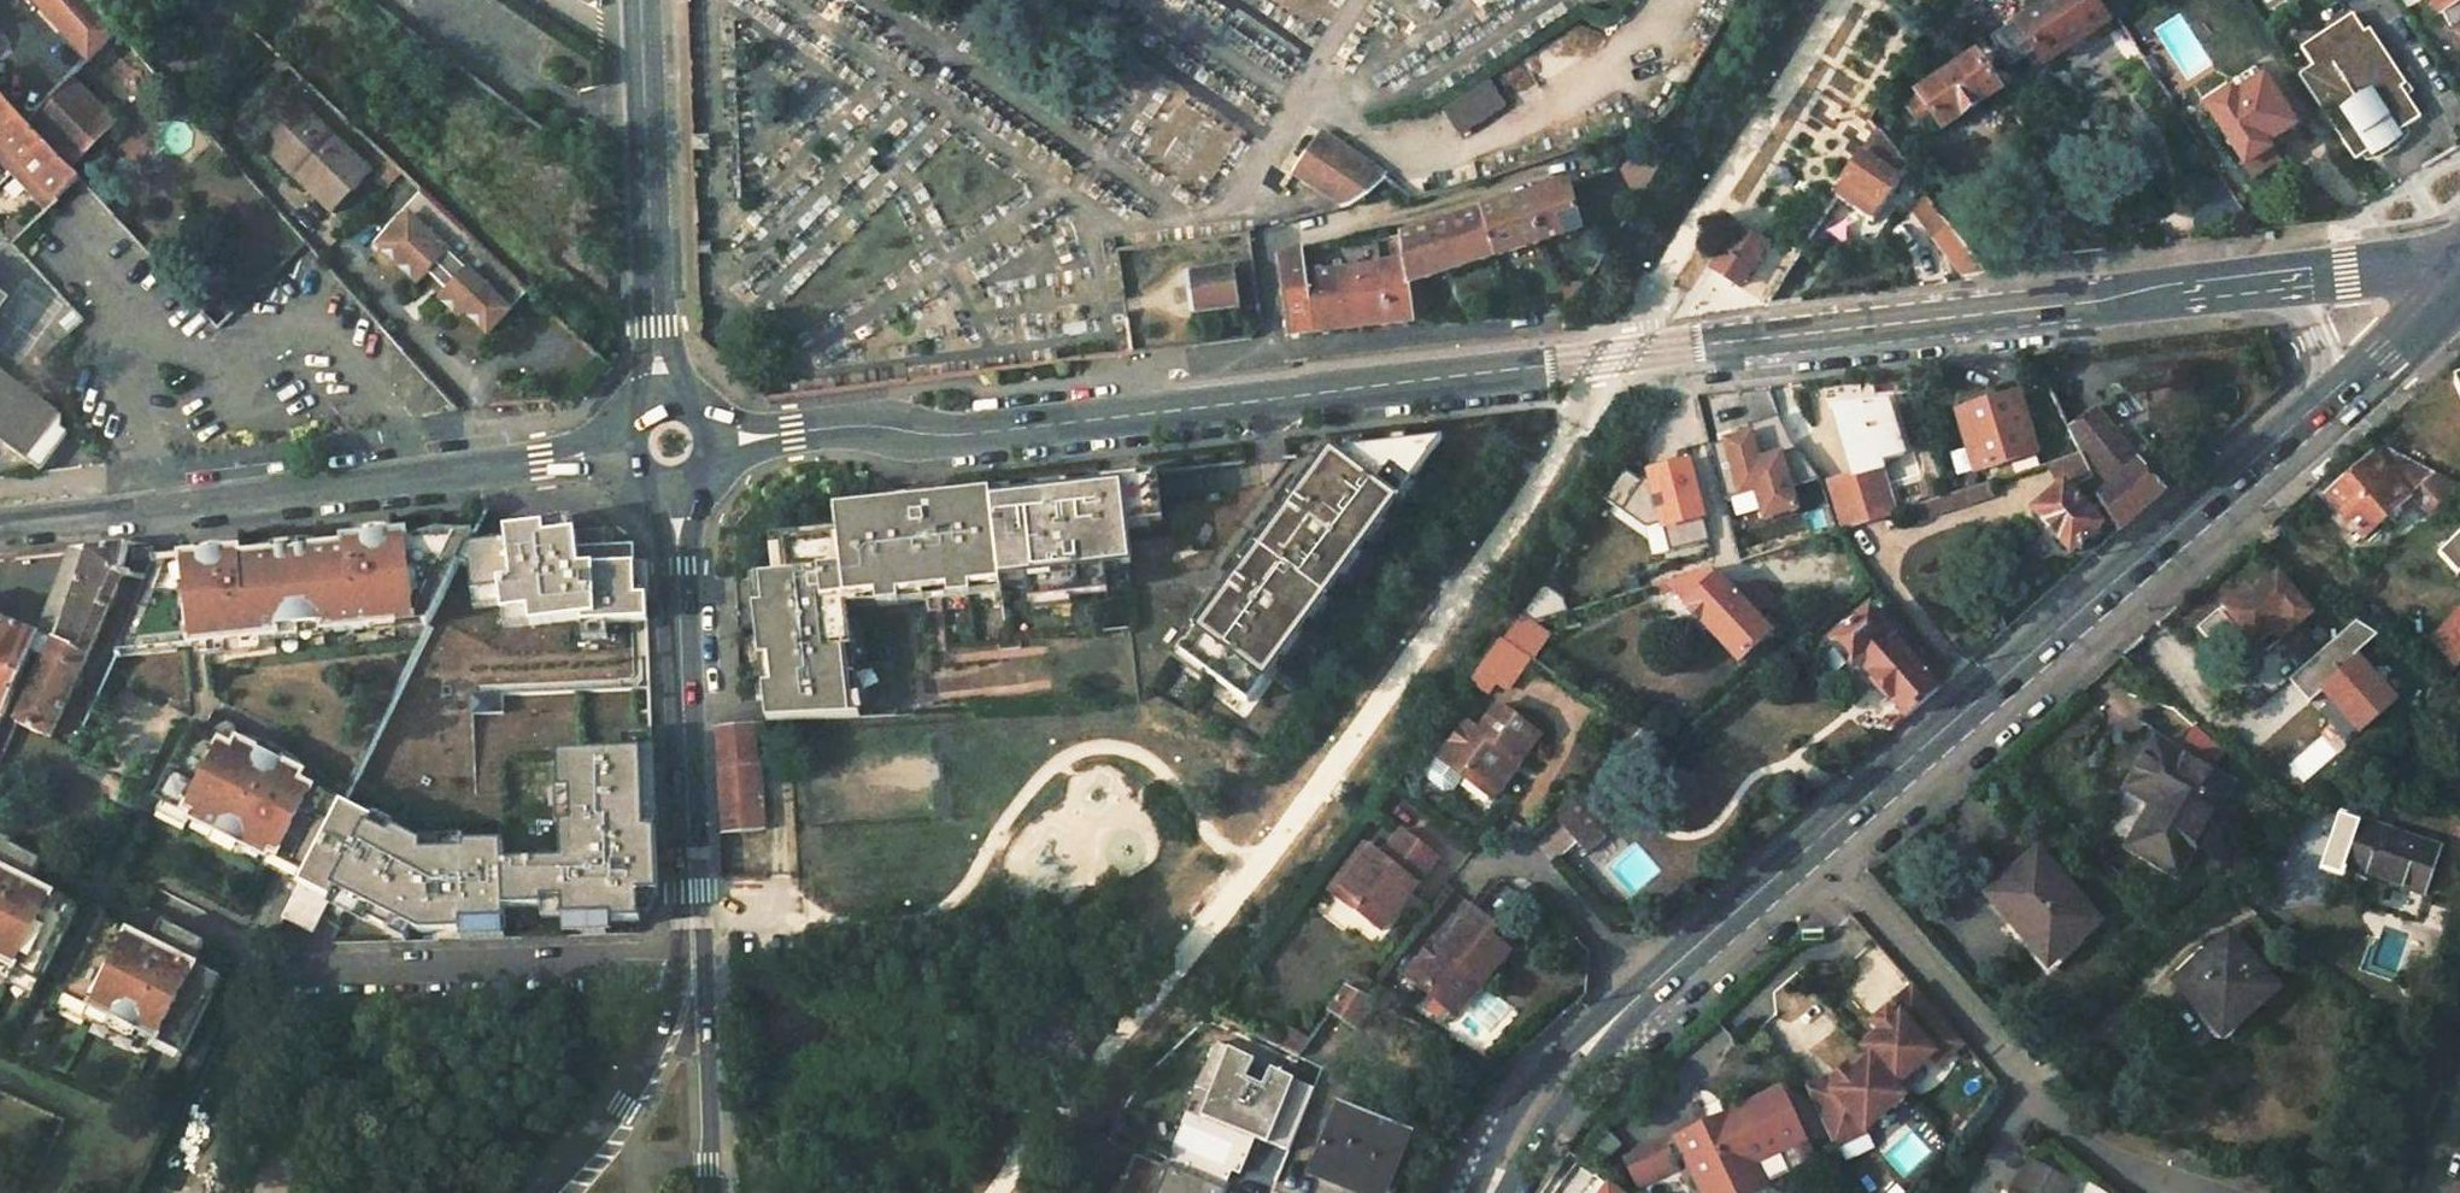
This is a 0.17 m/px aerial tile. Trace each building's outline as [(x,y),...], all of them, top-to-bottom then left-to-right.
[(88,67),(120,35),(89,0),(22,0),(32,11),(34,9),(88,67)] [(2008,32),(2034,70),(2118,14),(2108,0),(2055,0),(2008,32)] [(2443,14),(2457,4),(2459,2),(2459,0),(2434,0),(2443,14)] [(2315,65),(2300,74),(2356,160),(2370,151),(2373,155),(2402,136),(2400,132),(2422,117),(2403,87),(2408,84),(2372,28),(2366,31),(2354,13),(2303,47),(2315,65)] [(1917,94),(1904,103),(1916,119),(1927,112),(1936,124),(1993,84),(1973,55),(1916,92),(1917,94)] [(1498,78),(1453,107),(1469,133),(1514,103),(1498,78)] [(2233,93),(2207,110),(2247,168),(2272,150),(2269,144),(2295,125),(2265,80),(2236,99),(2233,93)] [(117,124),(74,82),(30,127),(70,171),(117,124)] [(46,213),(80,182),(70,171),(30,127),(0,95),(0,164),(46,213)] [(303,109),(269,144),(299,175),(296,180),(331,215),(370,175),(303,109)] [(1378,165),(1331,126),(1301,166),(1349,206),(1361,201),(1375,190),(1368,184),(1378,165)] [(1876,132),(1834,198),(1869,222),(1905,167),(1876,132)] [(263,149),(296,180),(299,175),(269,144),(263,149)] [(1672,146),(1622,164),(1629,183),(1644,191),(1672,146)] [(1387,175),(1378,165),(1368,184),(1375,190),(1387,175)] [(1483,211),(1497,256),(1585,228),(1571,184),(1483,211)] [(1918,184),(1904,195),(1933,231),(1930,233),(1967,280),(1992,276),(1982,263),(1918,184)] [(420,193),(371,243),(413,283),(424,274),(442,292),(436,298),(456,317),(463,311),(486,333),(526,293),(420,193)] [(1411,313),(1421,312),(1418,281),(1497,256),(1483,211),(1401,237),(1411,313)] [(10,219),(0,229),(0,233),(12,246),(25,234),(10,219)] [(1738,286),(1762,247),(1742,235),(1737,232),(1713,271),(1733,283),(1738,286)] [(1390,239),(1392,261),(1381,262),(1382,267),(1304,275),(1301,250),(1279,258),(1286,334),(1412,322),(1411,313),(1401,237),(1390,239)] [(1239,306),(1233,265),(1184,273),(1189,314),(1239,306)] [(26,456),(43,468),(68,433),(61,427),(60,418),(0,374),(0,437),(26,456)] [(2022,397),(1959,415),(1977,477),(2040,459),(2022,397)] [(1835,412),(1855,477),(1830,485),(1844,532),(1898,516),(1885,470),(1908,463),(1892,406),(1835,412)] [(1712,445),(1725,499),(1757,491),(1764,520),(1798,511),(1792,489),(1821,482),(1793,444),(1780,419),(1750,426),(1752,435),(1712,445)] [(2165,496),(2096,424),(2075,442),(2074,442),(2082,459),(2105,509),(2118,536),(2165,496)] [(1624,503),(1659,453),(1642,441),(1607,491),(1624,503)] [(1251,703),(1444,442),(1333,455),(1309,487),(1303,482),(1297,489),(1291,497),(1298,502),(1272,537),(1265,533),(1243,562),(1250,567),(1233,590),(1238,594),(1230,604),(1219,596),(1196,627),(1202,632),(1185,655),(1251,703)] [(2405,496),(2410,491),(2431,472),(2384,447),(2371,458),(2373,460),(2327,499),(2361,536),(2406,497),(2405,496)] [(1518,450),(1511,460),(1524,469),(1531,459),(1518,450)] [(1309,487),(1333,455),(1321,457),(1303,482),(1309,487)] [(2082,459),(2053,468),(2062,494),(2069,488),(2092,516),(2105,509),(2082,459)] [(1693,460),(1650,470),(1664,525),(1707,515),(1693,460)] [(2334,466),(2328,460),(2313,473),(2319,480),(2334,466)] [(2456,485),(2431,472),(2410,491),(2428,510),(2456,485)] [(1134,565),(1130,528),(1167,524),(1161,475),(1121,479),(1122,488),(1110,489),(1073,493),(1072,485),(1033,489),(1034,497),(1016,499),(1015,491),(992,493),(1002,576),(1028,574),(1030,587),(1032,603),(1112,594),(1109,568),(1134,565)] [(1918,510),(1923,523),(1996,503),(1990,487),(1918,510)] [(2062,494),(2036,516),(2073,560),(2106,532),(2092,516),(2069,488),(2062,494)] [(1034,497),(1033,489),(1015,491),(1016,499),(1034,497)] [(1002,576),(992,493),(940,500),(837,512),(840,533),(772,541),(776,579),(752,581),(770,723),(790,722),(841,718),(827,598),(1002,576)] [(1272,537),(1298,502),(1291,497),(1265,533),(1272,537)] [(576,525),(545,529),(547,541),(577,537),(576,525)] [(530,614),(532,629),(583,623),(584,628),(609,627),(650,626),(649,601),(638,601),(636,548),(606,549),(578,550),(577,537),(547,541),(545,529),(507,533),(508,544),(469,548),(460,566),(471,571),(474,596),(502,593),(504,609),(505,617),(530,614)] [(2436,551),(2456,574),(2459,570),(2459,530),(2436,551)] [(192,565),(122,573),(121,579),(146,582),(112,659),(182,649),(182,651),(284,638),(284,630),(327,625),(328,633),(377,628),(376,617),(404,614),(404,611),(440,607),(460,566),(469,548),(478,532),(411,539),(411,533),(370,537),(348,540),(349,546),(245,557),(244,551),(216,554),(191,557),(192,565)] [(606,536),(577,537),(578,550),(606,549),(606,536)] [(51,741),(121,579),(122,573),(126,546),(107,548),(89,550),(50,645),(14,725),(51,741)] [(153,548),(128,551),(129,564),(154,561),(153,548)] [(50,645),(89,550),(71,551),(36,638),(0,623),(0,719),(2,720),(39,640),(50,645)] [(1233,590),(1250,567),(1243,562),(1219,596),(1230,604),(1238,594),(1233,590)] [(1718,580),(1686,607),(1739,668),(1770,641),(1754,623),(1775,606),(1740,565),(1713,573),(1718,580)] [(1686,607),(1718,580),(1713,573),(1669,588),(1686,607)] [(1030,587),(1028,574),(1002,576),(1004,590),(1030,587)] [(2294,629),(2311,614),(2277,576),(2251,597),(2244,589),(2224,606),(2254,639),(2281,615),(2294,629)] [(1572,612),(1541,587),(1522,615),(1536,626),(1572,612)] [(476,612),(504,609),(502,593),(474,596),(476,612)] [(1873,610),(1831,646),(1855,676),(1864,669),(1905,719),(1939,690),(1927,675),(1873,610)] [(530,614),(505,617),(507,631),(532,629),(530,614)] [(1536,626),(1522,615),(1505,640),(1520,650),(1536,626)] [(2356,621),(2290,678),(2311,702),(2323,692),(2360,733),(2395,702),(2355,656),(2378,636),(2356,621)] [(609,627),(584,628),(585,643),(609,643),(609,627)] [(1476,671),(1506,690),(1528,656),(1520,650),(1505,640),(1501,638),(1476,671)] [(1937,666),(1927,675),(1939,690),(1950,681),(1937,666)] [(1464,724),(1438,758),(1428,771),(1429,779),(1442,790),(1451,789),(1461,776),(1466,780),(1475,768),(1500,788),(1512,773),(1509,766),(1535,734),(1499,706),(1476,734),(1464,724)] [(764,836),(758,724),(721,727),(723,836),(764,836)] [(271,857),(306,875),(341,804),(301,784),(305,775),(239,742),(235,750),(195,729),(159,800),(193,818),(191,823),(268,862),(271,857)] [(2176,875),(2230,787),(2210,775),(2227,756),(2197,729),(2180,756),(2158,742),(2129,789),(2158,807),(2150,820),(2145,816),(2127,845),(2176,875)] [(1652,738),(1640,730),(1633,737),(1643,747),(1652,738)] [(622,739),(623,754),(654,753),(653,738),(622,739)] [(1670,751),(1652,738),(1643,747),(1658,761),(1670,751)] [(420,933),(433,933),(462,932),(462,923),(505,921),(504,909),(543,908),(543,902),(563,901),(563,928),(583,927),(585,927),(584,921),(605,921),(605,926),(606,926),(641,925),(641,917),(640,898),(659,898),(657,861),(646,861),(645,841),(657,841),(654,753),(623,754),(558,757),(559,794),(571,794),(572,826),(560,827),(561,864),(503,865),(503,845),(463,845),(463,853),(422,854),(422,845),(391,829),(388,836),(371,828),(374,821),(341,804),(306,875),(301,885),(331,900),(389,930),(394,920),(411,929),(420,933)] [(1491,801),(1500,788),(1475,768),(1466,780),(1491,801)] [(1553,818),(1586,857),(1617,833),(1581,790),(1553,818)] [(559,794),(560,827),(572,826),(571,794),(559,794)] [(391,829),(374,821),(371,828),(388,836),(391,829)] [(2341,825),(2325,872),(2348,879),(2351,870),(2427,896),(2442,851),(2364,824),(2361,833),(2341,825)] [(1434,867),(1400,838),(1378,864),(1369,856),(1338,892),(1358,909),(1352,917),(1375,937),(1396,913),(1392,908),(1403,897),(1407,900),(1434,867)] [(657,861),(657,841),(645,841),(646,861),(657,861)] [(78,909),(29,885),(40,864),(0,844),(0,966),(15,973),(17,969),(41,982),(78,909)] [(463,845),(422,845),(422,854),(463,853),(463,845)] [(1325,892),(1332,899),(1338,892),(1369,856),(1362,850),(1325,892)] [(1987,899),(2025,942),(2029,938),(2054,965),(2102,924),(2039,853),(1987,899)] [(331,900),(301,885),(284,919),(313,934),(331,900)] [(1332,899),(1352,917),(1358,909),(1338,892),(1332,899)] [(1396,913),(1407,900),(1403,897),(1392,908),(1396,913)] [(640,898),(641,917),(649,917),(659,898),(640,898)] [(1478,984),(1503,951),(1482,934),(1488,927),(1461,909),(1434,948),(1425,942),(1399,980),(1424,998),(1430,990),(1459,1010),(1469,996),(1464,993),(1473,981),(1478,984)] [(2279,990),(2260,968),(2283,947),(2258,919),(2235,940),(2231,935),(2174,983),(2192,1004),(2198,999),(2223,1026),(2251,1002),(2257,1009),(2279,990)] [(394,920),(389,930),(388,933),(405,941),(411,929),(394,920)] [(149,945),(101,921),(65,993),(90,1006),(88,1010),(157,1044),(158,1040),(183,1052),(211,995),(183,981),(202,944),(160,923),(149,945)] [(462,932),(433,933),(436,940),(505,938),(505,921),(462,923),(462,932)] [(585,927),(583,927),(583,936),(606,935),(606,926),(605,926),(605,921),(584,921),(585,927)] [(1360,996),(1369,984),(1353,976),(1346,989),(1360,996)] [(1469,996),(1478,984),(1473,981),(1464,993),(1469,996)] [(1384,1008),(1390,995),(1369,984),(1360,996),(1378,1005),(1384,1008)] [(1837,1072),(1809,1085),(1833,1140),(1869,1124),(1868,1121),(1903,1089),(1895,1080),(1927,1051),(1936,1061),(1961,1039),(1914,987),(1887,1012),(1893,1018),(1864,1045),(1872,1053),(1843,1079),(1837,1072)] [(1364,1027),(1378,1005),(1360,996),(1346,989),(1330,1012),(1360,1032),(1364,1027)] [(1446,1028),(1459,1010),(1430,990),(1424,998),(1417,1008),(1446,1028)] [(1289,1029),(1278,1046),(1285,1050),(1296,1033),(1289,1029)] [(1296,1033),(1285,1050),(1299,1056),(1309,1041),(1296,1033)] [(1246,1080),(1254,1062),(1218,1044),(1196,1089),(1211,1095),(1263,1117),(1254,1140),(1289,1154),(1315,1091),(1271,1070),(1263,1088),(1246,1080)] [(1271,1070),(1254,1062),(1246,1080),(1263,1088),(1271,1070)] [(1785,1092),(1710,1125),(1709,1123),(1678,1136),(1705,1192),(1748,1192),(1736,1167),(1750,1160),(1805,1136),(1785,1092)] [(1202,1118),(1254,1140),(1263,1117),(1211,1095),(1202,1118)] [(1310,1177),(1339,1190),(1343,1181),(1374,1192),(1388,1192),(1413,1136),(1340,1105),(1310,1177)] [(1661,1137),(1640,1146),(1653,1174),(1674,1164),(1661,1137)] [(1634,1182),(1653,1174),(1640,1146),(1622,1155),(1634,1182)] [(1132,1157),(1117,1192),(1222,1192),(1132,1157)] [(1750,1160),(1736,1167),(1748,1192),(1757,1192),(1764,1190),(1750,1160)] [(2073,1183),(2034,1162),(2017,1192),(2068,1192),(2073,1183)]
